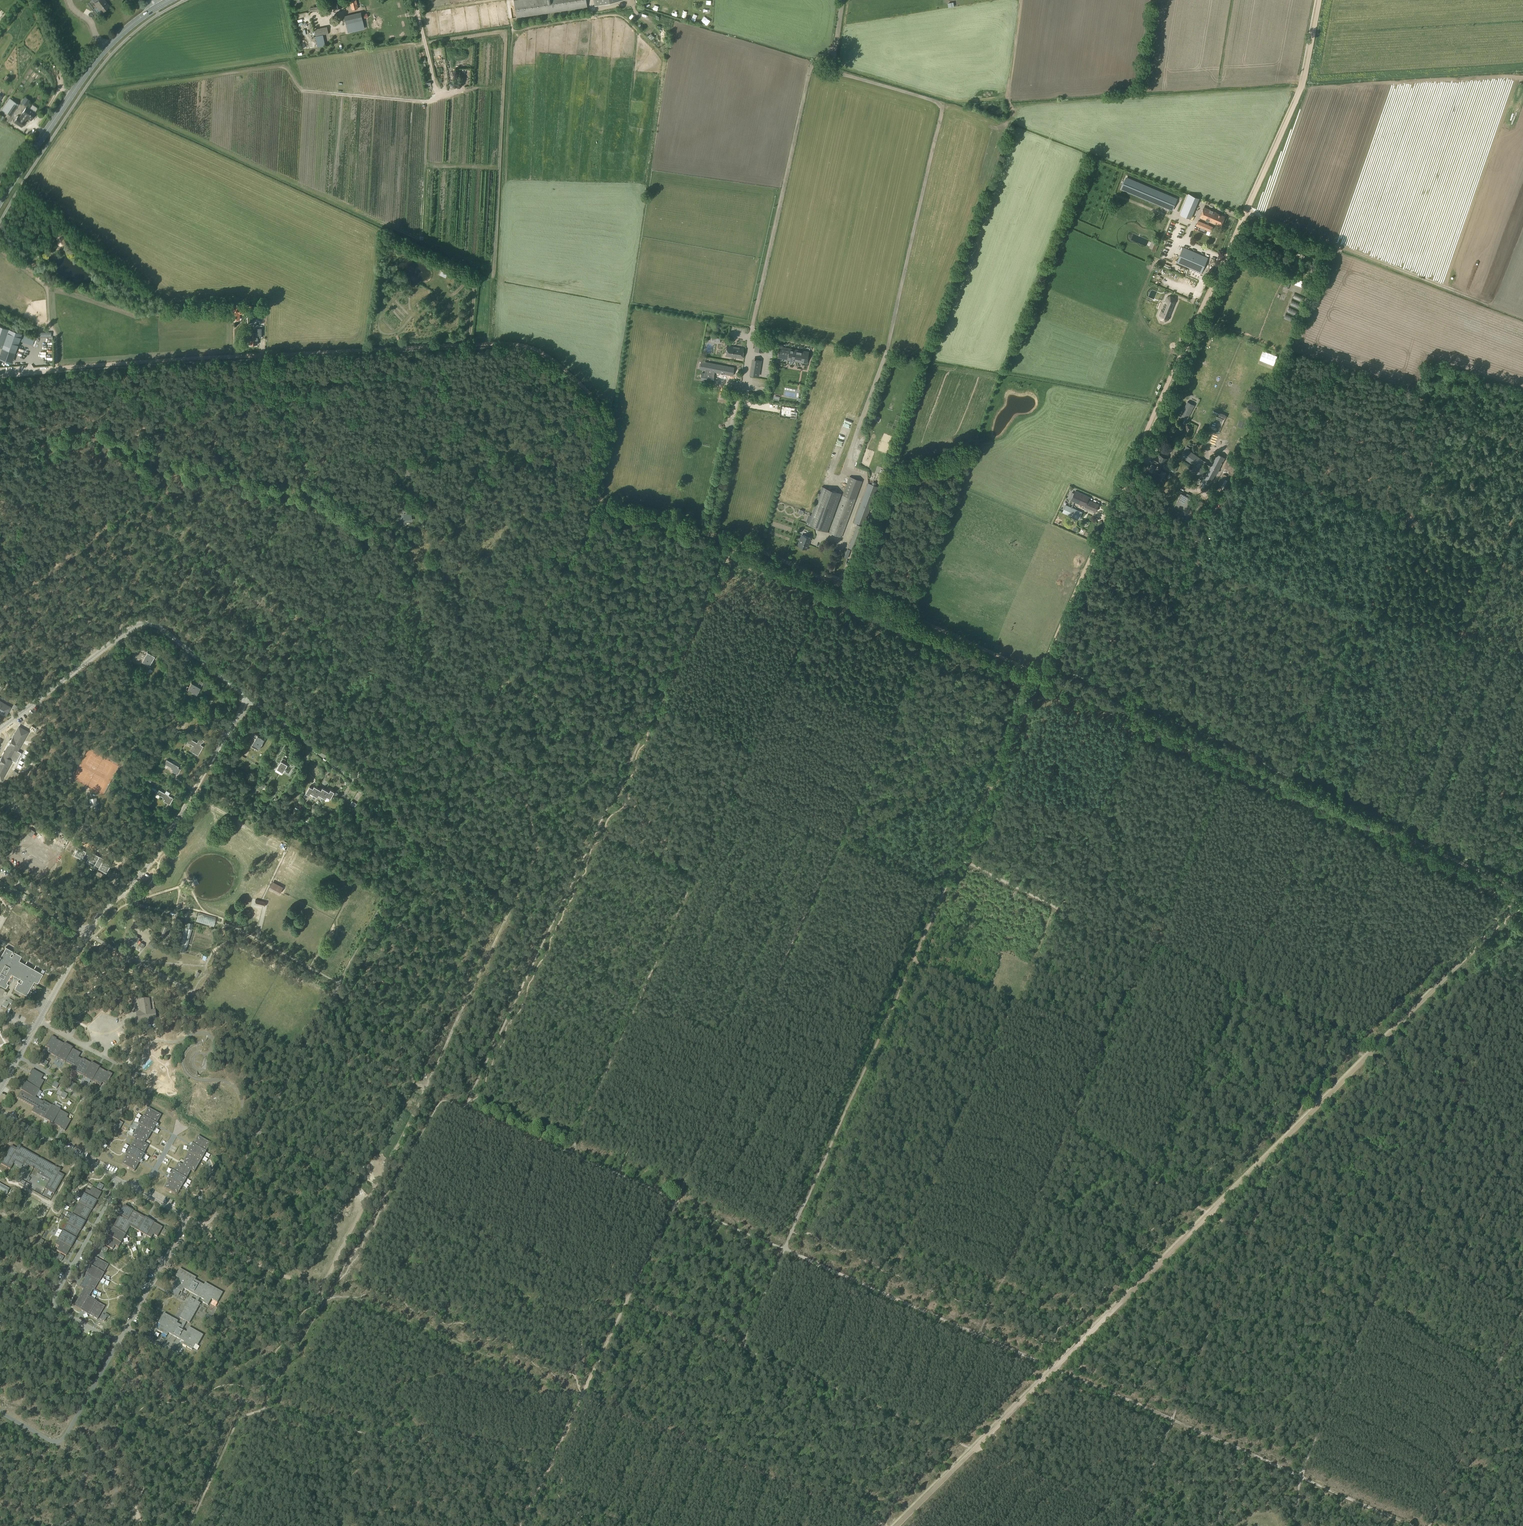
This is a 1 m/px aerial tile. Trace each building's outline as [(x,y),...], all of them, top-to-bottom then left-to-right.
[(94,3),(101,12),(109,6),(104,0),(98,0),(94,3)] [(333,9),(344,7),(342,0),(331,0),(333,9)] [(352,10),(358,9),(356,0),(349,0),(352,10)] [(514,0),(517,19),(588,7),(587,0),(517,0),(514,0)] [(361,12),(344,16),(346,26),(363,22),(361,12)] [(363,22),(346,26),(348,32),(364,28),(363,22)] [(327,27),(314,30),(318,48),(324,47),(322,35),(328,33),(327,27)] [(10,99),(2,110),(11,116),(19,105),(10,99)] [(18,116),(14,122),(21,127),(25,121),(24,120),(26,117),(31,120),(36,112),(27,106),(21,114),(22,114),(20,117),(18,116)] [(1126,178),(1122,188),(1123,189),(1172,209),(1176,199),(1126,178)] [(1188,194),(1180,214),(1190,218),(1198,198),(1188,194)] [(1204,207),(1200,217),(1214,223),(1221,225),(1225,216),(1216,213),(1216,212),(1204,207)] [(1198,220),(1196,226),(1207,231),(1206,234),(1209,236),(1211,232),(1213,227),(1198,220)] [(56,233),(56,236),(56,238),(58,245),(60,246),(64,245),(65,242),(63,236),(63,234),(60,232),(56,233)] [(1177,263),(1201,273),(1208,258),(1183,247),(1177,262),(1177,263)] [(1161,311),(1159,316),(1161,319),(1165,321),(1168,320),(1176,301),(1175,298),(1170,296),(1167,298),(1165,303),(1162,311),(1161,311)] [(14,330),(15,326),(0,320),(0,346),(3,347),(0,355),(0,357),(12,361),(21,332),(14,330)] [(249,332),(249,344),(258,344),(258,337),(261,337),(261,328),(255,328),(255,332),(249,332)] [(757,338),(755,351),(762,352),(764,339),(757,338)] [(727,346),(725,356),(741,358),(743,348),(727,346)] [(806,363),(808,352),(780,347),(778,356),(788,357),(788,359),(789,360),(793,361),(793,360),(806,363)] [(701,361),(700,369),(705,370),(705,373),(713,375),(714,372),(729,375),(731,367),(704,361),(701,361)] [(700,380),(707,381),(707,378),(713,379),(714,375),(713,375),(705,373),(702,372),(700,380)] [(1187,402),(1179,417),(1186,420),(1194,405),(1187,402)] [(1186,425),(1182,433),(1189,436),(1193,429),(1186,425)] [(1180,454),(1178,458),(1181,460),(1183,457),(1194,465),(1190,470),(1200,477),(1201,476),(1204,478),(1200,485),(1208,490),(1225,457),(1216,453),(1205,476),(1202,474),(1205,471),(1199,467),(1204,461),(1188,450),(1189,448),(1186,445),(1183,450),(1184,450),(1181,455),(1180,454)] [(1155,456),(1153,461),(1162,466),(1165,460),(1162,458),(1163,457),(1160,455),(1159,457),(1155,456)] [(850,476),(829,532),(841,537),(862,481),(850,476)] [(1222,476),(1216,487),(1219,490),(1226,478),(1222,476)] [(868,483),(853,523),(856,524),(864,527),(878,487),(868,483)] [(822,487),(808,525),(827,532),(841,494),(822,487)] [(1075,491),(1071,500),(1085,506),(1084,507),(1095,511),(1099,504),(1088,499),(1089,497),(1075,491)] [(1194,500),(1181,494),(1175,506),(1187,513),(1194,500)] [(403,513),(401,514),(403,522),(412,521),(410,513),(420,511),(419,502),(411,504),(412,508),(408,508),(408,512),(403,513)] [(1066,505),(1062,512),(1079,520),(1082,512),(1066,505)] [(801,535),(797,546),(806,549),(810,538),(801,535)] [(136,651),(131,659),(140,664),(142,661),(150,666),(153,662),(151,661),(154,656),(142,648),(139,653),(136,651)] [(186,687),(185,689),(196,695),(201,687),(203,688),(205,684),(202,683),(203,683),(200,681),(197,686),(191,683),(188,688),(186,687)] [(0,714),(0,713),(5,716),(10,707),(5,704),(4,705),(2,704),(3,702),(0,701),(0,714)] [(1,779),(7,769),(12,760),(16,762),(21,753),(18,751),(19,748),(23,742),(22,741),(28,732),(19,726),(15,733),(14,733),(11,739),(10,742),(9,742),(6,748),(4,751),(1,757),(1,758),(0,760),(0,778),(1,779)] [(252,732),(250,735),(256,738),(253,744),(260,748),(265,739),(252,732)] [(189,738),(187,741),(193,745),(190,750),(198,755),(203,746),(200,744),(201,742),(202,742),(204,740),(200,737),(197,742),(189,738)] [(283,757),(277,768),(283,772),(287,764),(284,762),(286,759),(283,757)] [(166,760),(164,764),(173,768),(171,771),(177,774),(181,768),(181,767),(179,765),(178,766),(166,760)] [(309,786),(306,792),(309,795),(311,792),(317,796),(319,794),(326,798),(327,796),(330,798),(332,795),(336,797),(338,794),(334,792),(334,791),(331,789),(329,792),(322,787),(321,790),(314,786),(313,788),(309,786)] [(159,789),(156,793),(163,797),(161,799),(169,804),(173,798),(159,789)] [(78,847),(74,855),(82,859),(84,855),(88,858),(86,862),(94,866),(96,862),(100,865),(98,869),(106,873),(111,865),(103,861),(104,859),(91,852),(89,856),(85,853),(86,851),(78,847)] [(270,882),(267,889),(278,893),(281,886),(270,882)] [(163,924),(159,934),(166,936),(170,927),(163,924)] [(186,927),(179,950),(186,952),(192,929),(186,927)] [(130,931),(125,940),(135,946),(140,937),(130,931)] [(152,940),(148,945),(154,949),(157,944),(152,940)] [(0,985),(6,988),(8,984),(6,983),(11,974),(21,979),(19,982),(18,981),(14,988),(26,995),(34,981),(37,983),(43,974),(19,960),(21,956),(14,952),(12,956),(10,955),(13,951),(6,947),(0,957),(0,986),(0,985)] [(391,973),(385,979),(389,984),(396,978),(391,973)] [(13,1001),(9,999),(7,1002),(5,1001),(2,1006),(6,1008),(9,1004),(11,1005),(13,1001)] [(140,1012),(136,1012),(137,1023),(157,1021),(155,1010),(151,1010),(150,999),(139,1000),(140,1012)] [(51,1036),(45,1047),(50,1050),(48,1053),(55,1057),(56,1057),(56,1058),(65,1062),(72,1066),(71,1070),(83,1077),(91,1082),(92,1081),(100,1086),(102,1083),(106,1086),(112,1075),(107,1072),(107,1073),(99,1068),(97,1067),(96,1066),(91,1063),(91,1064),(82,1059),(82,1060),(78,1058),(80,1054),(72,1049),(72,1048),(64,1044),(56,1040),(56,1039),(51,1036)] [(21,1091),(17,1098),(34,1107),(31,1112),(44,1119),(52,1124),(53,1124),(60,1128),(60,1129),(65,1132),(71,1121),(67,1118),(68,1115),(60,1111),(60,1110),(52,1105),(51,1106),(43,1101),(43,1102),(35,1098),(40,1090),(39,1090),(44,1082),(41,1080),(43,1076),(32,1069),(29,1074),(30,1075),(26,1083),(25,1082),(21,1091)] [(76,1088),(77,1086),(71,1082),(68,1089),(74,1092),(75,1090),(74,1090),(75,1088),(76,1088)] [(126,1156),(122,1164),(135,1171),(139,1163),(140,1163),(144,1155),(144,1154),(148,1146),(144,1144),(146,1140),(147,1140),(152,1132),(153,1132),(157,1124),(161,1115),(148,1108),(146,1113),(145,1115),(144,1117),(143,1116),(139,1125),(132,1137),(135,1139),(131,1147),(126,1155),(126,1156)] [(169,1180),(164,1188),(177,1195),(182,1187),(187,1179),(191,1171),(194,1172),(201,1160),(202,1160),(206,1152),(211,1143),(198,1136),(193,1144),(188,1152),(188,1153),(184,1161),(185,1161),(183,1165),(178,1163),(174,1171),(173,1171),(168,1179),(169,1180)] [(35,1168),(34,1169),(43,1173),(43,1175),(50,1179),(45,1188),(55,1193),(64,1176),(56,1171),(58,1169),(40,1159),(38,1158),(20,1147),(19,1150),(11,1146),(1,1164),(10,1170),(15,1161),(23,1165),(24,1163),(33,1168),(33,1167),(35,1168)] [(0,1192),(6,1195),(9,1190),(0,1185),(0,1192)] [(57,1241),(55,1245),(59,1247),(56,1251),(66,1256),(71,1248),(76,1239),(80,1231),(85,1222),(92,1210),(97,1201),(101,1193),(92,1188),(90,1192),(86,1190),(84,1194),(83,1194),(78,1203),(72,1215),(67,1224),(62,1232),(62,1231),(57,1240),(57,1241)] [(108,1236),(103,1244),(113,1250),(115,1246),(119,1248),(121,1243),(121,1244),(126,1235),(126,1234),(130,1227),(138,1231),(147,1236),(151,1238),(153,1235),(157,1237),(163,1228),(154,1223),(155,1223),(146,1218),(145,1218),(133,1211),(134,1211),(124,1206),(119,1215),(113,1227),(108,1236)] [(83,1290),(74,1306),(81,1310),(80,1311),(89,1316),(89,1315),(97,1320),(105,1307),(96,1302),(89,1297),(93,1290),(94,1290),(99,1282),(104,1274),(103,1274),(108,1265),(103,1263),(95,1258),(91,1266),(90,1266),(85,1274),(86,1275),(79,1287),(83,1290)] [(160,1325),(157,1330),(167,1336),(168,1333),(184,1342),(183,1344),(192,1350),(195,1344),(198,1345),(203,1335),(189,1327),(186,1332),(182,1330),(187,1322),(189,1323),(200,1304),(198,1302),(200,1298),(204,1300),(203,1303),(208,1305),(211,1299),(217,1303),(223,1293),(205,1283),(204,1285),(195,1280),(196,1278),(180,1269),(177,1273),(176,1276),(178,1278),(173,1287),(182,1292),(184,1289),(188,1291),(198,1296),(195,1301),(190,1298),(179,1317),(184,1320),(181,1326),(177,1323),(178,1321),(164,1313),(158,1323),(160,1325)]
